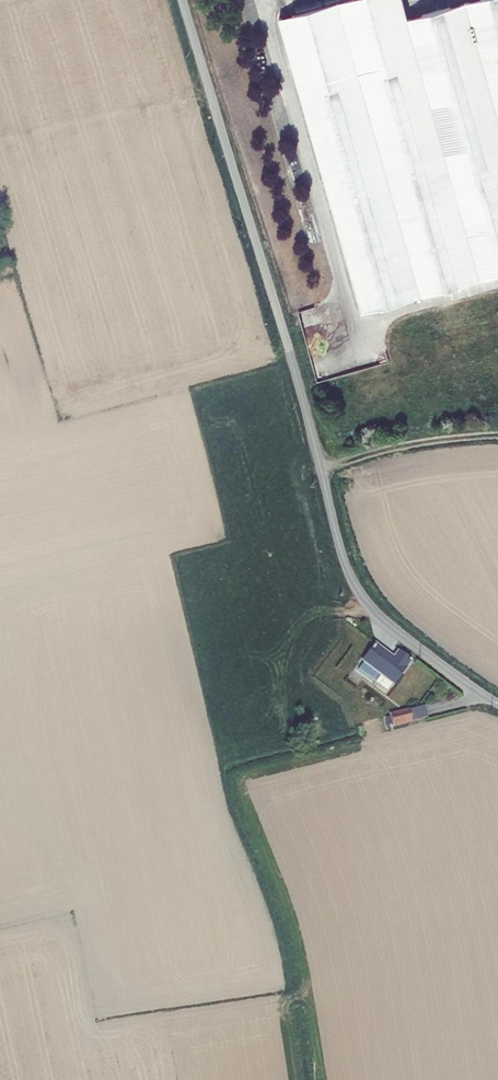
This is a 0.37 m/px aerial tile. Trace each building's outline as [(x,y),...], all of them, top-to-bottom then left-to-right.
[(407,18),(402,0),(344,0),(279,18),(361,312),(497,273),(497,0),(472,0),(407,18)] [(363,663),(357,670),(385,691),(391,684),(392,685),(410,662),(397,652),(391,659),(384,653),(385,652),(384,652),(375,645),(375,644),(374,644),(361,662),(363,663)] [(424,707),(407,710),(410,722),(427,718),(424,707)] [(407,709),(389,714),(389,716),(385,717),(386,725),(391,724),(392,727),(411,723),(410,722),(407,710),(407,709)]
